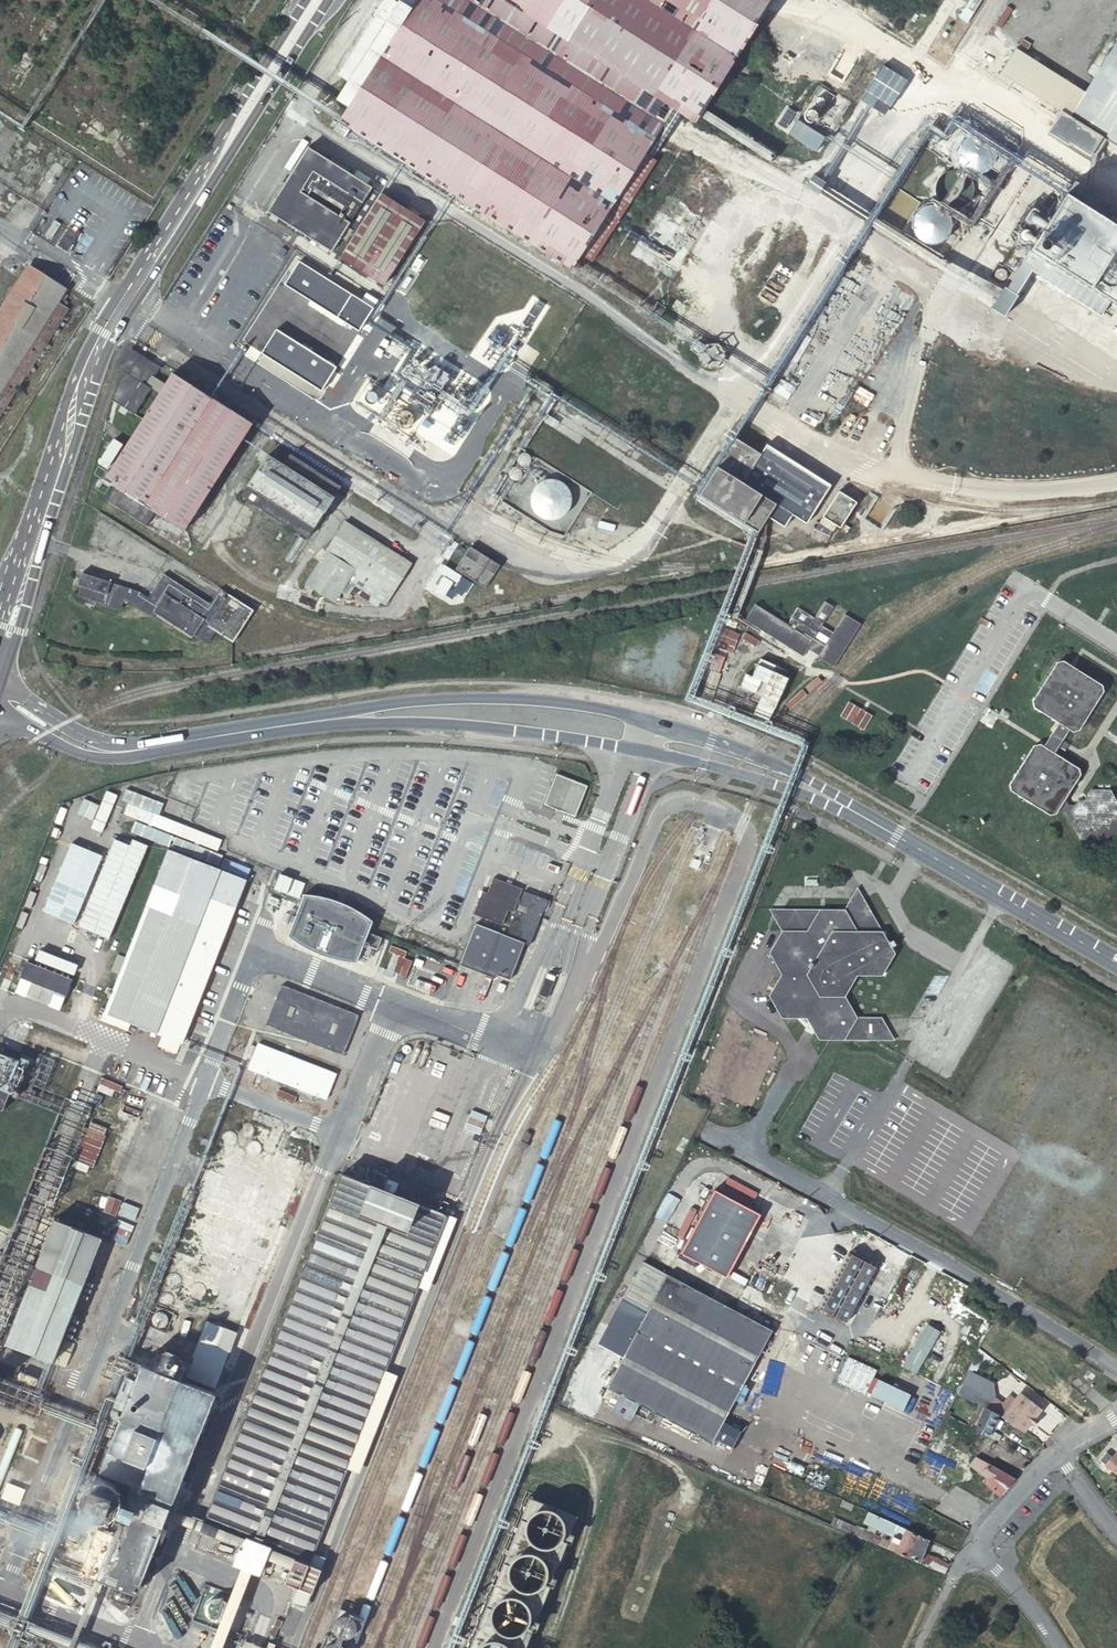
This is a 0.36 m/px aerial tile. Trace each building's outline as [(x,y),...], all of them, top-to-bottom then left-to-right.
[(655,139),(436,0),(399,0),(336,99),(347,106),(336,125),(572,268),(581,254),(592,261),(664,152),(652,144),(655,139)] [(655,139),(673,110),(502,0),(436,0),(655,139)] [(673,110),(695,122),(772,0),(502,0),(673,110)] [(927,44),(955,0),(858,0),(927,44)] [(1036,96),(1102,138),(1116,147),(1116,0),(1013,0),(992,33),(1016,48),(1000,73),(1036,96)] [(1102,138),(1036,96),(1027,112),(1091,154),(1102,138)] [(798,123),(790,138),(820,153),(828,138),(798,123)] [(996,161),(996,159),(996,156),(995,153),(994,151),(993,150),(992,148),(990,145),(987,143),(985,142),(982,141),(980,140),(977,140),(975,140),(973,140),(969,141),(966,143),(963,145),(962,146),(960,148),(959,151),(957,154),(957,156),(957,159),(957,161),(957,162),(958,165),(958,166),(960,170),(962,173),(963,174),(965,175),(968,177),(970,178),(971,178),(973,179),(976,179),(978,179),(979,179),(983,178),(984,177),(985,177),(987,176),(989,175),(990,173),(991,172),(993,170),(995,166),(995,164),(996,161)] [(423,220),(306,147),(267,210),(383,283),(423,220)] [(970,197),(971,193),(970,190),(970,188),(969,185),(968,183),(965,180),(963,178),(959,176),(957,175),(954,175),(951,175),(947,176),(944,177),(941,179),(940,180),(938,182),(937,183),(936,185),(935,188),(934,191),(934,194),(935,198),(935,200),(937,203),(939,206),(941,208),(944,210),(947,211),(948,211),(952,212),(954,212),(958,211),(960,210),(962,209),(964,207),(967,205),(968,203),(969,202),(970,200),(970,197)] [(1075,181),(992,310),(1106,382),(1116,364),(1116,209),(1075,181)] [(984,190),(985,187),(984,185),(983,183),(981,182),(979,182),(977,182),(975,183),(973,185),(973,187),(973,189),(974,191),(975,193),(977,194),(979,194),(982,193),(983,192),(984,190)] [(949,233),(949,232),(949,230),(949,228),(948,226),(948,225),(947,223),(946,221),(945,219),(944,218),(940,215),(937,213),(933,212),(931,211),(929,211),(927,211),(925,212),(921,213),(919,214),(917,215),(915,217),(913,219),(911,221),(910,223),(909,225),(909,227),(908,231),(908,234),(909,237),(909,239),(910,241),(911,243),(914,246),(916,248),(917,249),(919,250),(921,251),(923,252),(925,252),(929,252),(930,252),(933,252),(936,251),(938,250),(940,249),(942,248),(944,246),(946,243),(947,241),(948,239),(949,237),(949,235),(949,233)] [(963,226),(964,224),(963,221),(962,220),(960,218),(958,218),(956,218),(954,219),(953,220),(952,222),(952,225),(953,227),(954,228),(956,229),(958,229),(960,229),(962,228),(963,226)] [(61,241),(71,247),(81,231),(72,225),(61,241)] [(1034,240),(1034,238),(1034,237),(1033,235),(1032,233),(1031,232),(1030,231),(1029,231),(1027,230),(1026,230),(1025,230),(1024,230),(1023,230),(1021,231),(1020,232),(1018,234),(1018,235),(1017,236),(1017,237),(1017,239),(1017,241),(1018,242),(1020,244),(1021,245),(1022,246),(1023,246),(1025,247),(1027,246),(1028,246),(1030,245),(1031,244),(1032,243),(1033,241),(1034,240)] [(69,308),(57,301),(65,288),(30,265),(0,312),(0,415),(69,308)] [(376,311),(301,265),(287,288),(361,334),(376,311)] [(20,276),(4,266),(0,273),(0,308),(20,276)] [(753,324),(767,333),(779,314),(765,305),(753,324)] [(277,333),(263,356),(321,392),(336,370),(277,333)] [(132,347),(119,368),(123,370),(112,398),(136,413),(152,388),(149,386),(161,366),(132,347)] [(175,522),(185,529),(253,423),(173,373),(105,478),(116,485),(107,498),(167,536),(175,522)] [(758,531),(770,514),(777,502),(743,482),(761,454),(735,438),(699,494),(758,531)] [(777,502),(770,514),(786,524),(793,511),(807,520),(830,482),(768,443),(761,454),(743,482),(777,502)] [(242,494),(308,537),(340,486),(290,454),(283,464),(268,455),(242,494)] [(571,532),(590,489),(560,476),(557,482),(545,477),(529,513),(571,532)] [(824,511),(841,522),(856,498),(839,487),(824,511)] [(305,580),(333,598),(346,579),(382,603),(409,562),(343,520),(305,580)] [(247,553),(283,576),(299,551),(263,528),(247,553)] [(758,546),(770,553),(776,544),(763,537),(758,546)] [(457,569),(486,587),(501,564),(471,546),(457,569)] [(240,567),(274,590),(280,580),(246,558),(240,567)] [(211,603),(188,588),(164,572),(149,597),(137,589),(82,571),(77,584),(81,585),(78,595),(121,609),(124,599),(132,602),(153,615),(155,611),(193,637),(196,632),(209,641),(216,630),(233,641),(254,609),(220,588),(211,603)] [(197,573),(188,588),(211,603),(220,588),(197,573)] [(304,593),(310,596),(313,591),(308,587),(304,593)] [(818,659),(832,668),(860,624),(844,614),(832,632),(821,626),(833,607),(824,601),(814,618),(797,607),(787,625),(756,604),(745,621),(802,657),(807,650),(818,656),(818,659)] [(763,661),(754,680),(749,678),(744,689),(765,698),(761,707),(777,714),(791,681),(778,676),(781,669),(763,661)] [(1115,801),(1109,790),(1092,789),(1085,801),(1076,800),(1071,808),(1064,799),(1080,775),(1078,768),(1054,753),(1071,726),(1077,731),(1102,693),(1101,686),(1063,662),(1056,662),(1031,701),(1032,708),(1057,723),(1043,746),(1040,743),(1033,745),(1008,783),(1009,790),(1049,814),(1055,814),(1057,810),(1064,810),(1078,838),(1085,839),(1089,834),(1095,835),(1098,840),(1116,840),(1116,801),(1115,801)] [(841,717),(865,731),(874,716),(850,702),(841,717)] [(544,804),(574,816),(586,786),(556,773),(544,804)] [(108,792),(94,826),(104,830),(118,796),(108,792)] [(114,841),(91,905),(123,917),(149,847),(133,841),(131,847),(114,841)] [(39,934),(72,944),(101,859),(68,848),(39,934)] [(104,1014),(180,1043),(244,884),(165,854),(104,1014)] [(280,876),(275,893),(301,900),(306,883),(280,876)] [(818,1039),(893,1040),(881,1017),(856,1017),(844,995),(856,975),(881,975),(893,953),(856,888),(843,910),(769,910),(781,931),(769,953),(781,974),(769,996),(781,1018),(807,1018),(818,1039)] [(496,975),(509,980),(522,948),(525,949),(540,913),(542,914),(547,901),(523,892),(518,903),(516,902),(519,895),(511,892),(506,905),(514,909),(514,907),(516,907),(504,937),(476,927),(460,968),(494,981),(496,975)] [(304,896),(288,937),(290,938),(300,946),(302,947),(305,949),(314,953),(320,956),(328,959),(334,961),(338,962),(345,964),(356,965),(359,957),(363,945),(372,924),(368,920),(361,916),(352,910),(348,908),(344,906),(337,903),(333,902),(328,901),(323,899),(313,897),(307,896),(304,896)] [(501,924),(507,925),(511,916),(505,913),(501,924)] [(364,945),(363,945),(359,957),(367,961),(370,954),(370,955),(370,956),(372,957),(373,957),(374,957),(375,956),(376,955),(376,953),(375,952),(374,951),(374,950),(371,949),(372,949),(368,947),(368,946),(368,945),(367,944),(366,944),(365,944),(364,945)] [(18,992),(62,1009),(73,982),(28,965),(18,992)] [(539,998),(547,1001),(553,984),(544,982),(539,998)] [(357,1016),(281,985),(267,1022),(342,1053),(357,1016)] [(7,1093),(11,1095),(29,1051),(0,1039),(0,1110),(7,1093)] [(311,1093),(314,1095),(323,1071),(258,1044),(249,1068),(298,1087),(295,1095),(309,1099),(311,1093)] [(267,1165),(256,1126),(224,1135),(235,1174),(267,1165)] [(268,1204),(282,1210),(301,1163),(286,1158),(268,1204)] [(234,1252),(261,1263),(281,1214),(254,1203),(258,1191),(209,1172),(182,1241),(232,1260),(234,1252)] [(285,1582),(299,1587),(308,1563),(445,1213),(343,1174),(204,1531),(224,1539),(228,1530),(284,1553),(279,1565),(290,1569),(285,1582)] [(679,1253),(726,1277),(759,1214),(712,1189),(679,1253)] [(106,1239),(129,1245),(140,1207),(108,1198),(97,1233),(107,1236),(106,1239)] [(2,1344),(48,1362),(100,1239),(53,1220),(2,1344)] [(160,1306),(194,1320),(202,1300),(210,1303),(215,1301),(225,1276),(222,1268),(181,1252),(174,1256),(158,1299),(160,1306)] [(818,1307),(845,1322),(874,1268),(847,1253),(818,1307)] [(227,1298),(241,1305),(255,1272),(241,1265),(227,1298)] [(606,1387),(712,1443),(772,1330),(666,1275),(606,1387)] [(213,1306),(195,1352),(224,1363),(242,1318),(213,1306)] [(902,1366),(914,1372),(938,1331),(926,1325),(902,1366)] [(195,1352),(188,1370),(217,1382),(224,1363),(195,1352)] [(217,1382),(188,1370),(187,1372),(146,1356),(103,1465),(174,1492),(217,1382)] [(992,1400),(996,1397),(995,1386),(967,1372),(957,1393),(979,1404),(986,1407),(992,1400)] [(992,1400),(986,1407),(997,1413),(998,1414),(1008,1419),(1010,1421),(1022,1428),(1025,1430),(1040,1409),(1020,1393),(1012,1404),(1009,1402),(1004,1407),(992,1400)] [(976,1426),(975,1430),(974,1432),(987,1438),(987,1437),(990,1429),(998,1414),(997,1413),(986,1407),(980,1404),(979,1404),(975,1411),(981,1414),(975,1425),(976,1426)] [(1116,1474),(1116,1449),(1111,1456),(1106,1451),(1099,1460),(1116,1474)] [(987,1484),(999,1495),(1002,1491),(1012,1481),(1015,1477),(998,1467),(976,1456),(969,1464),(991,1476),(987,1484)] [(118,1503),(118,1501),(118,1497),(117,1494),(115,1491),(115,1490),(113,1488),(110,1485),(107,1483),(105,1483),(103,1482),(100,1482),(97,1482),(95,1482),(92,1483),(90,1483),(88,1485),(86,1487),(84,1488),(83,1490),(81,1492),(80,1496),(80,1498),(79,1499),(79,1501),(80,1504),(80,1507),(82,1510),(83,1512),(84,1514),(87,1516),(89,1518),(90,1518),(93,1519),(95,1520),(98,1520),(100,1520),(102,1520),(103,1520),(106,1519),(108,1518),(111,1516),(112,1515),(114,1513),(115,1511),(117,1508),(117,1507),(118,1505),(118,1503)] [(21,1504),(26,1492),(8,1485),(3,1497),(21,1504)] [(96,1576),(133,1590),(170,1500),(132,1486),(113,1532),(97,1526),(79,1574),(94,1579),(96,1576)] [(589,1516),(533,1493),(473,1647),(536,1647),(589,1516)] [(875,1544),(920,1562),(922,1556),(929,1539),(912,1531),(887,1520),(885,1524),(887,1525),(886,1529),(903,1537),(899,1545),(887,1539),(887,1541),(881,1538),(879,1541),(877,1540),(875,1544)] [(920,1562),(946,1574),(950,1566),(928,1557),(922,1556),(920,1562)] [(299,1587),(312,1592),(321,1568),(308,1563),(299,1587)] [(109,1598),(126,1604),(130,1594),(113,1587),(109,1598)] [(305,1609),(312,1592),(299,1587),(292,1604),(305,1609)] [(366,1617),(338,1605),(321,1647),(354,1647),(366,1617)]
